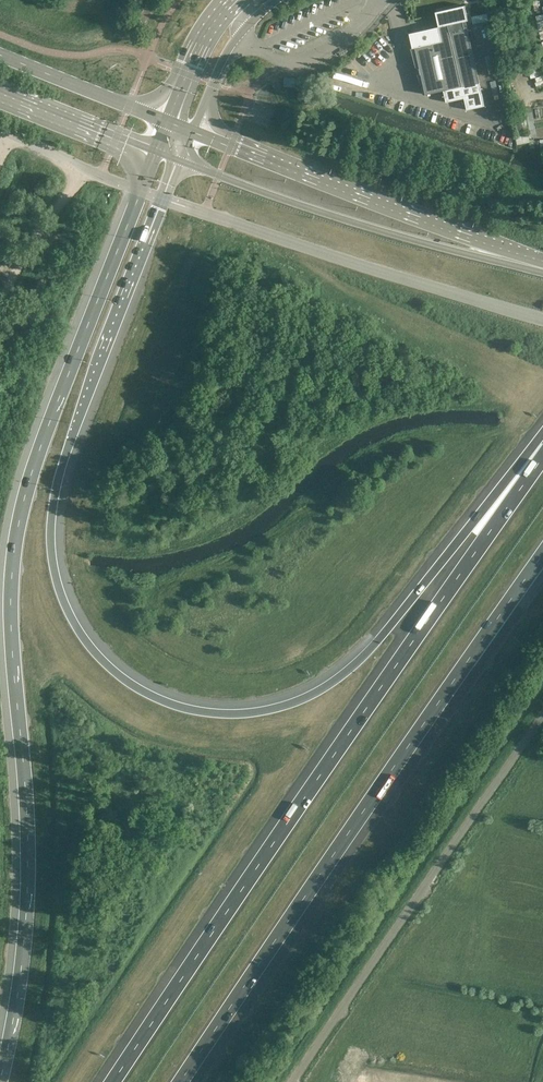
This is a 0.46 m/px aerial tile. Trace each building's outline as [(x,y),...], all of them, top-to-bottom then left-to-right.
[(435,11),(439,26),(449,24),(452,39),(469,35),(466,20),(468,20),(465,5),(435,11)] [(415,47),(425,94),(443,90),(446,102),(464,98),(467,109),(485,105),(469,35),(452,39),(449,24),(439,26),(409,33),(413,48),(415,47)] [(530,76),(542,73),(541,67),(539,68),(529,70),(530,76)]
